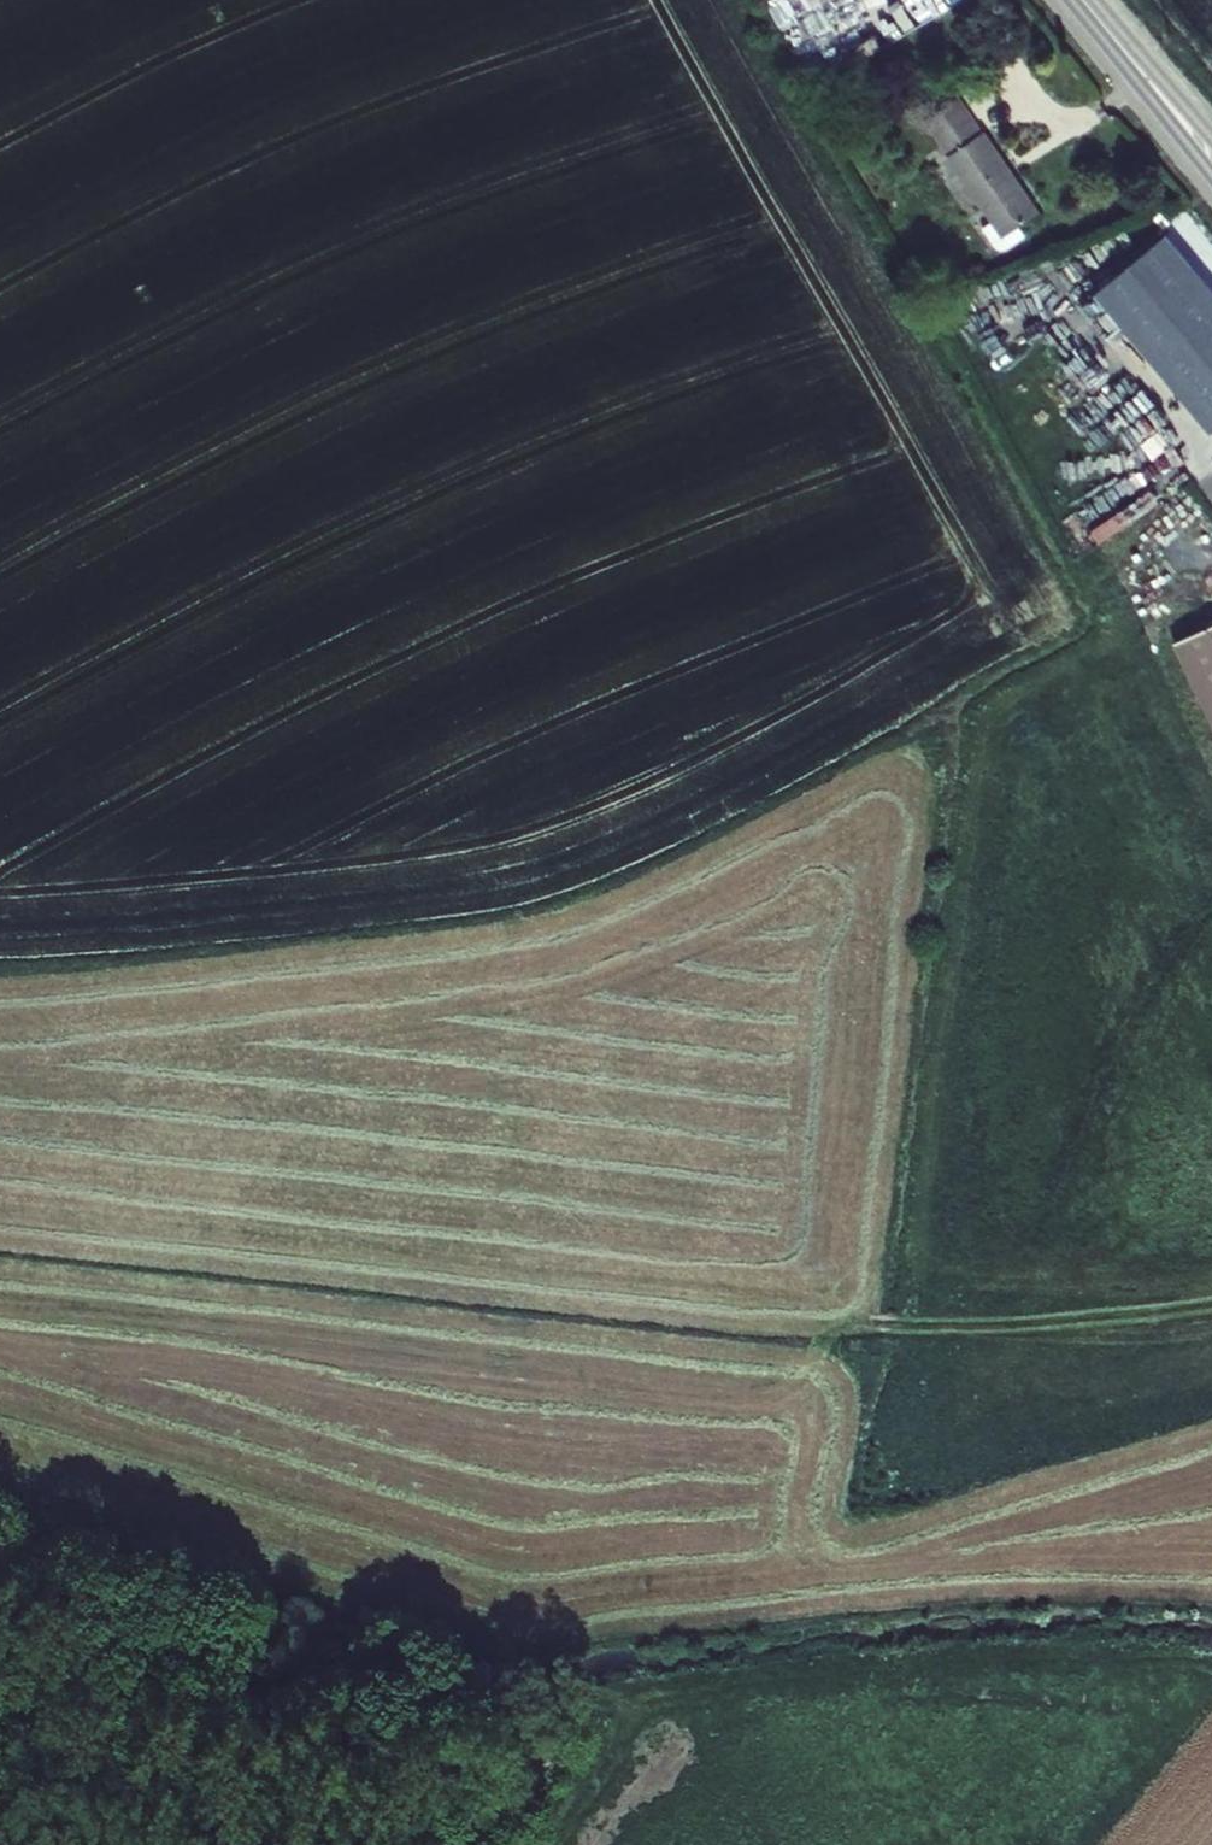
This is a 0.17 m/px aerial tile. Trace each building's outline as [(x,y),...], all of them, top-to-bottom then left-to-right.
[(924,20),(953,0),(909,0),(924,20)] [(933,118),(1011,228),(1046,203),(992,126),(989,128),(966,95),(933,118)] [(1177,237),(1107,294),(1211,424),(1211,281),(1177,237)] [(1173,645),(1211,730),(1211,628),(1173,645)]
